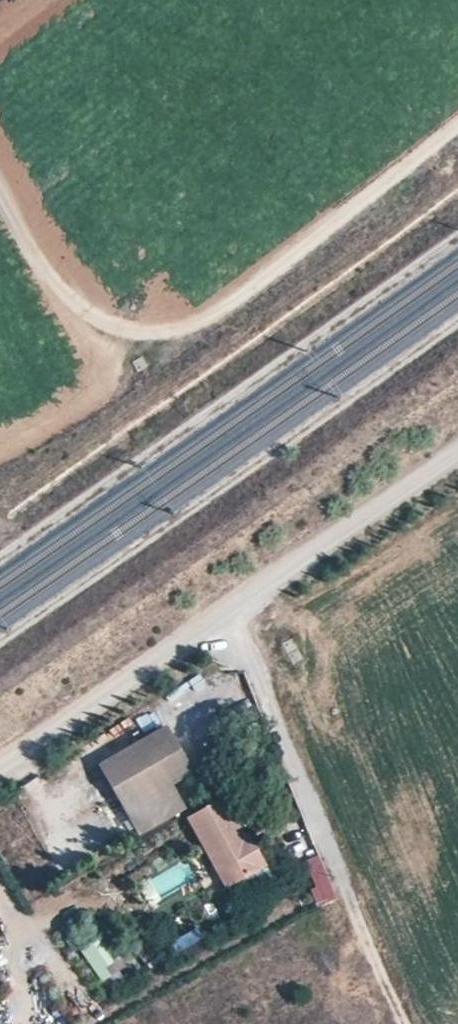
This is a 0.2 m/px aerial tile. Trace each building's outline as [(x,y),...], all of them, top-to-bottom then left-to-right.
[(194,773),(168,727),(99,767),(139,835),(186,808),(173,785),(194,773)] [(224,887),(268,863),(256,841),(247,846),(242,837),(223,802),(188,821),(224,887)] [(304,860),(319,904),(335,899),(320,855),(304,860)] [(80,949),(103,982),(125,968),(102,934),(80,949)]
